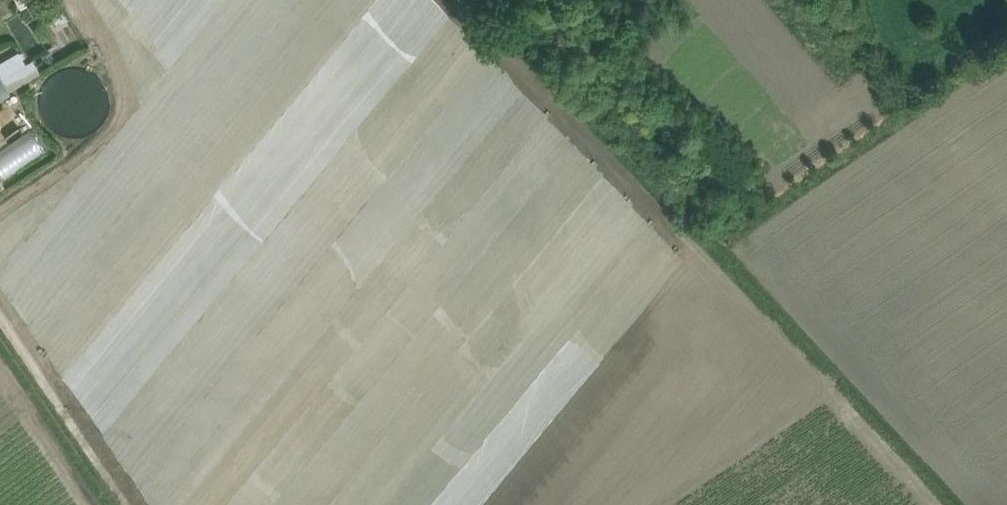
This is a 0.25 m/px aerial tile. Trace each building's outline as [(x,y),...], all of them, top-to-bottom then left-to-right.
[(11,92),(10,90),(0,74),(0,99),(11,92)]
